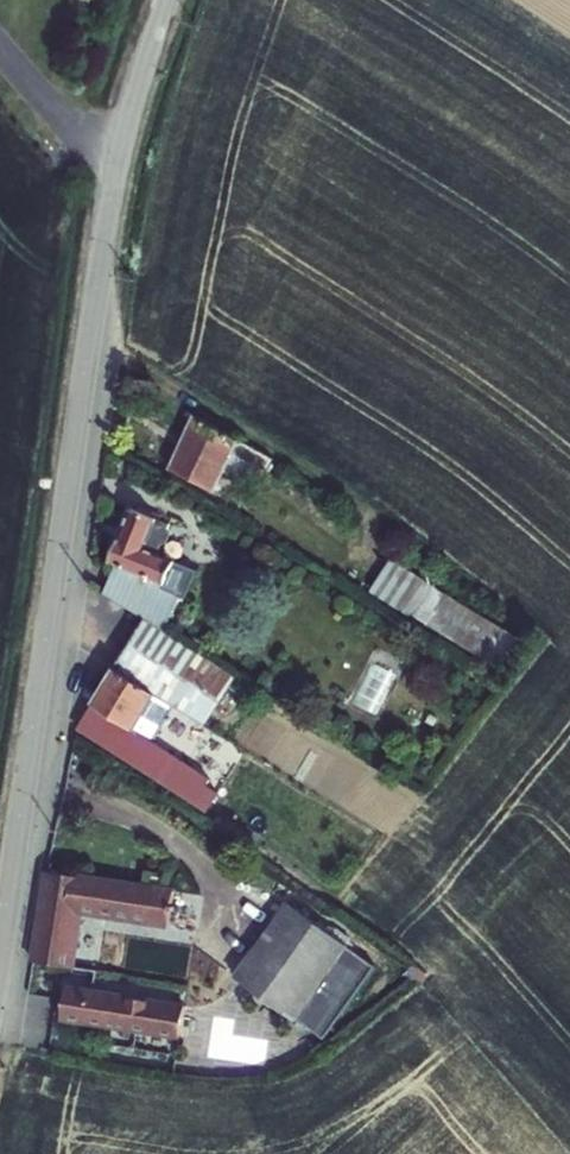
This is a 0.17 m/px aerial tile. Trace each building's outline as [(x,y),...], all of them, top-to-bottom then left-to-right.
[(195,417),(170,470),(214,493),(234,454),(266,472),(272,460),(195,417)] [(133,510),(110,563),(117,566),(105,594),(133,613),(134,611),(169,626),(188,579),(188,571),(182,565),(158,555),(162,546),(168,545),(171,535),(168,530),(170,526),(133,510)] [(505,634),(439,593),(421,624),(487,664),(505,634)] [(146,620),(115,671),(156,696),(175,706),(206,724),(236,675),(146,620)] [(380,715),(391,672),(366,665),(354,708),(380,715)] [(156,696),(115,671),(81,729),(174,787),(189,762),(153,739),(175,706),(156,696)] [(174,893),(47,872),(33,962),(72,969),(81,912),(169,926),(174,893)] [(289,904),(237,978),(295,1021),(346,947),(289,904)] [(186,1008),(67,988),(63,1019),(181,1038),(186,1008)]
